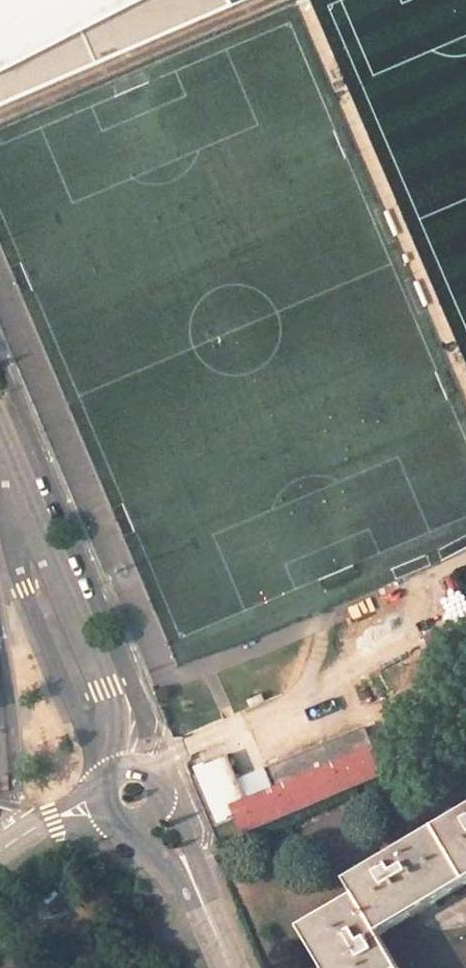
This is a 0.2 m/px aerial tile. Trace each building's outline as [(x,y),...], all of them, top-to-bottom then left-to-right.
[(233,5),(230,0),(0,0),(0,106),(233,5)] [(367,729),(234,775),(227,757),(194,768),(212,822),(233,815),(238,832),(385,782),(367,729)] [(339,876),(346,892),(291,924),(317,967),(395,967),(372,930),(465,875),(465,801),(339,876)]
